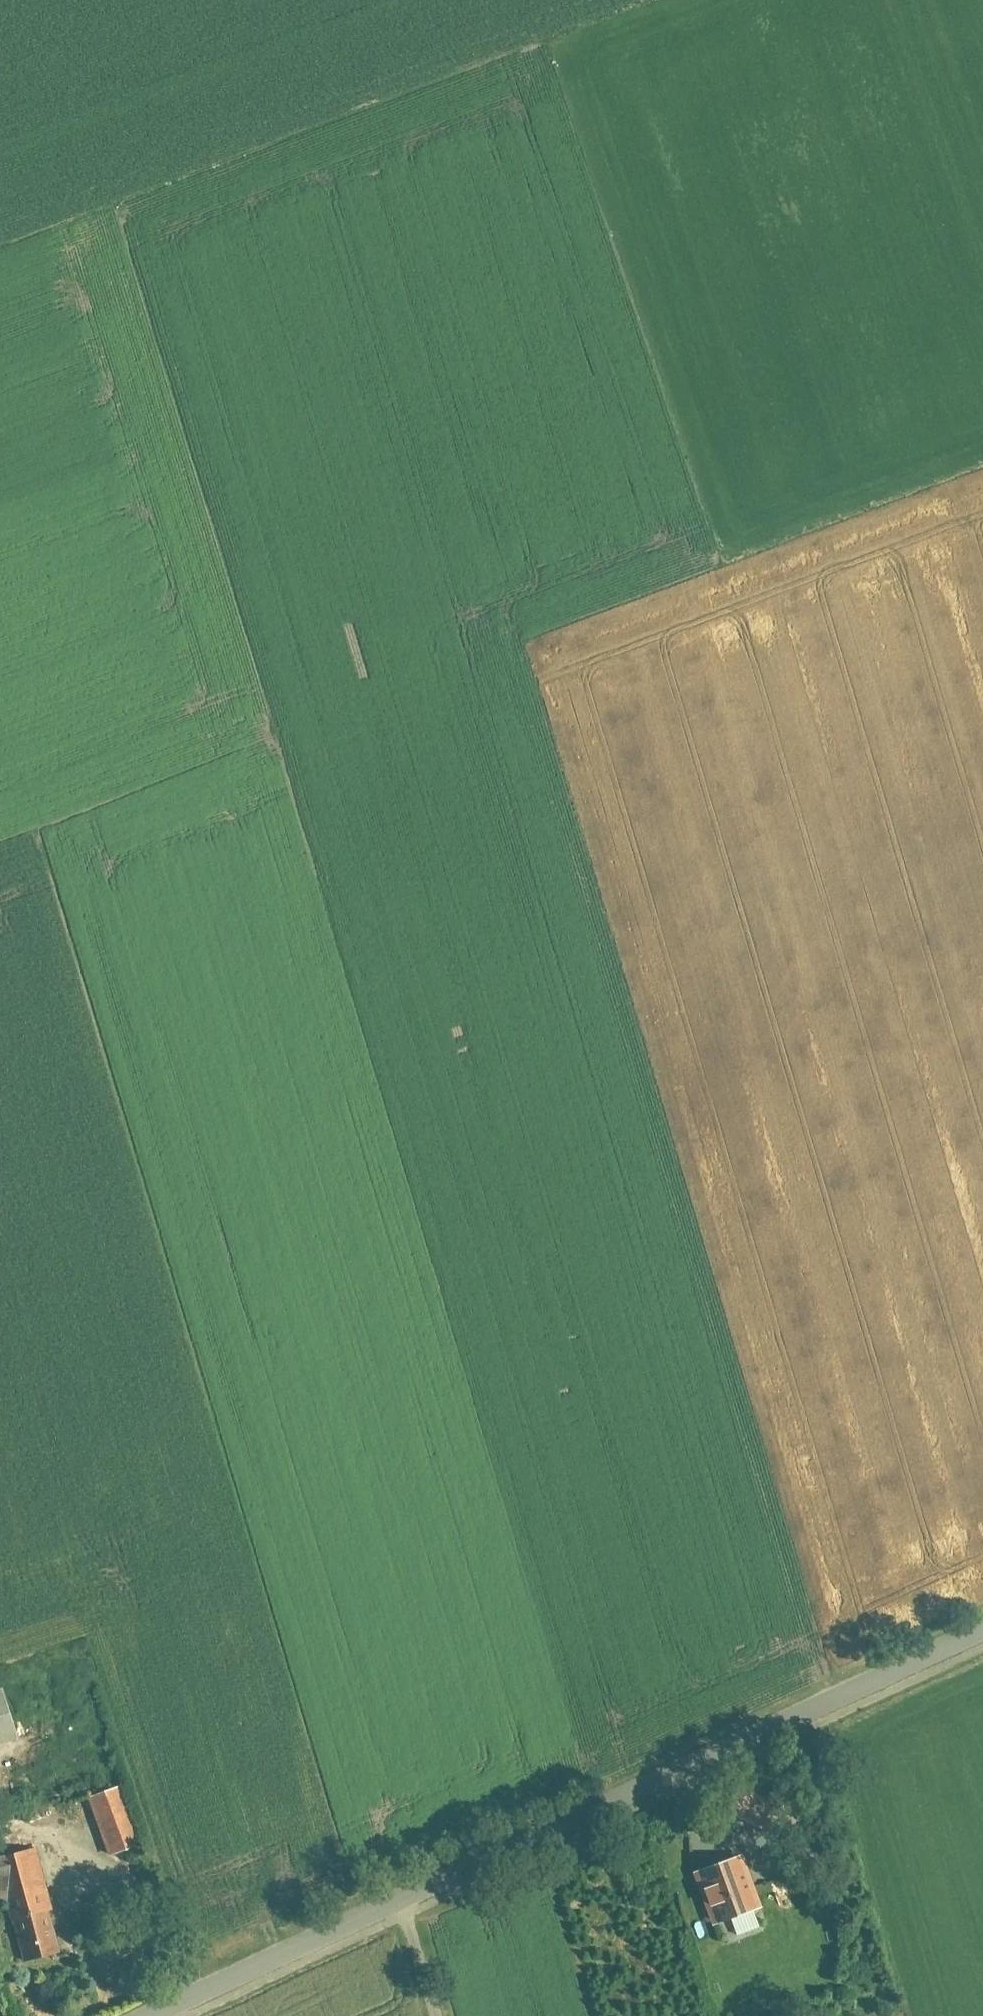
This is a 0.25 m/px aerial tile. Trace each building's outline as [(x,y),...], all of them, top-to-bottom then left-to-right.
[(27,1751),(14,1699),(0,1703),(0,1758),(27,1751)] [(129,1784),(90,1797),(112,1861),(150,1849),(129,1784)] [(759,1805),(756,1816),(773,1821),(776,1810),(759,1805)] [(744,1842),(696,1857),(714,1917),(762,1902),(744,1842)] [(14,1901),(25,1956),(67,1947),(47,1853),(0,1862),(0,1904),(14,1901)]
